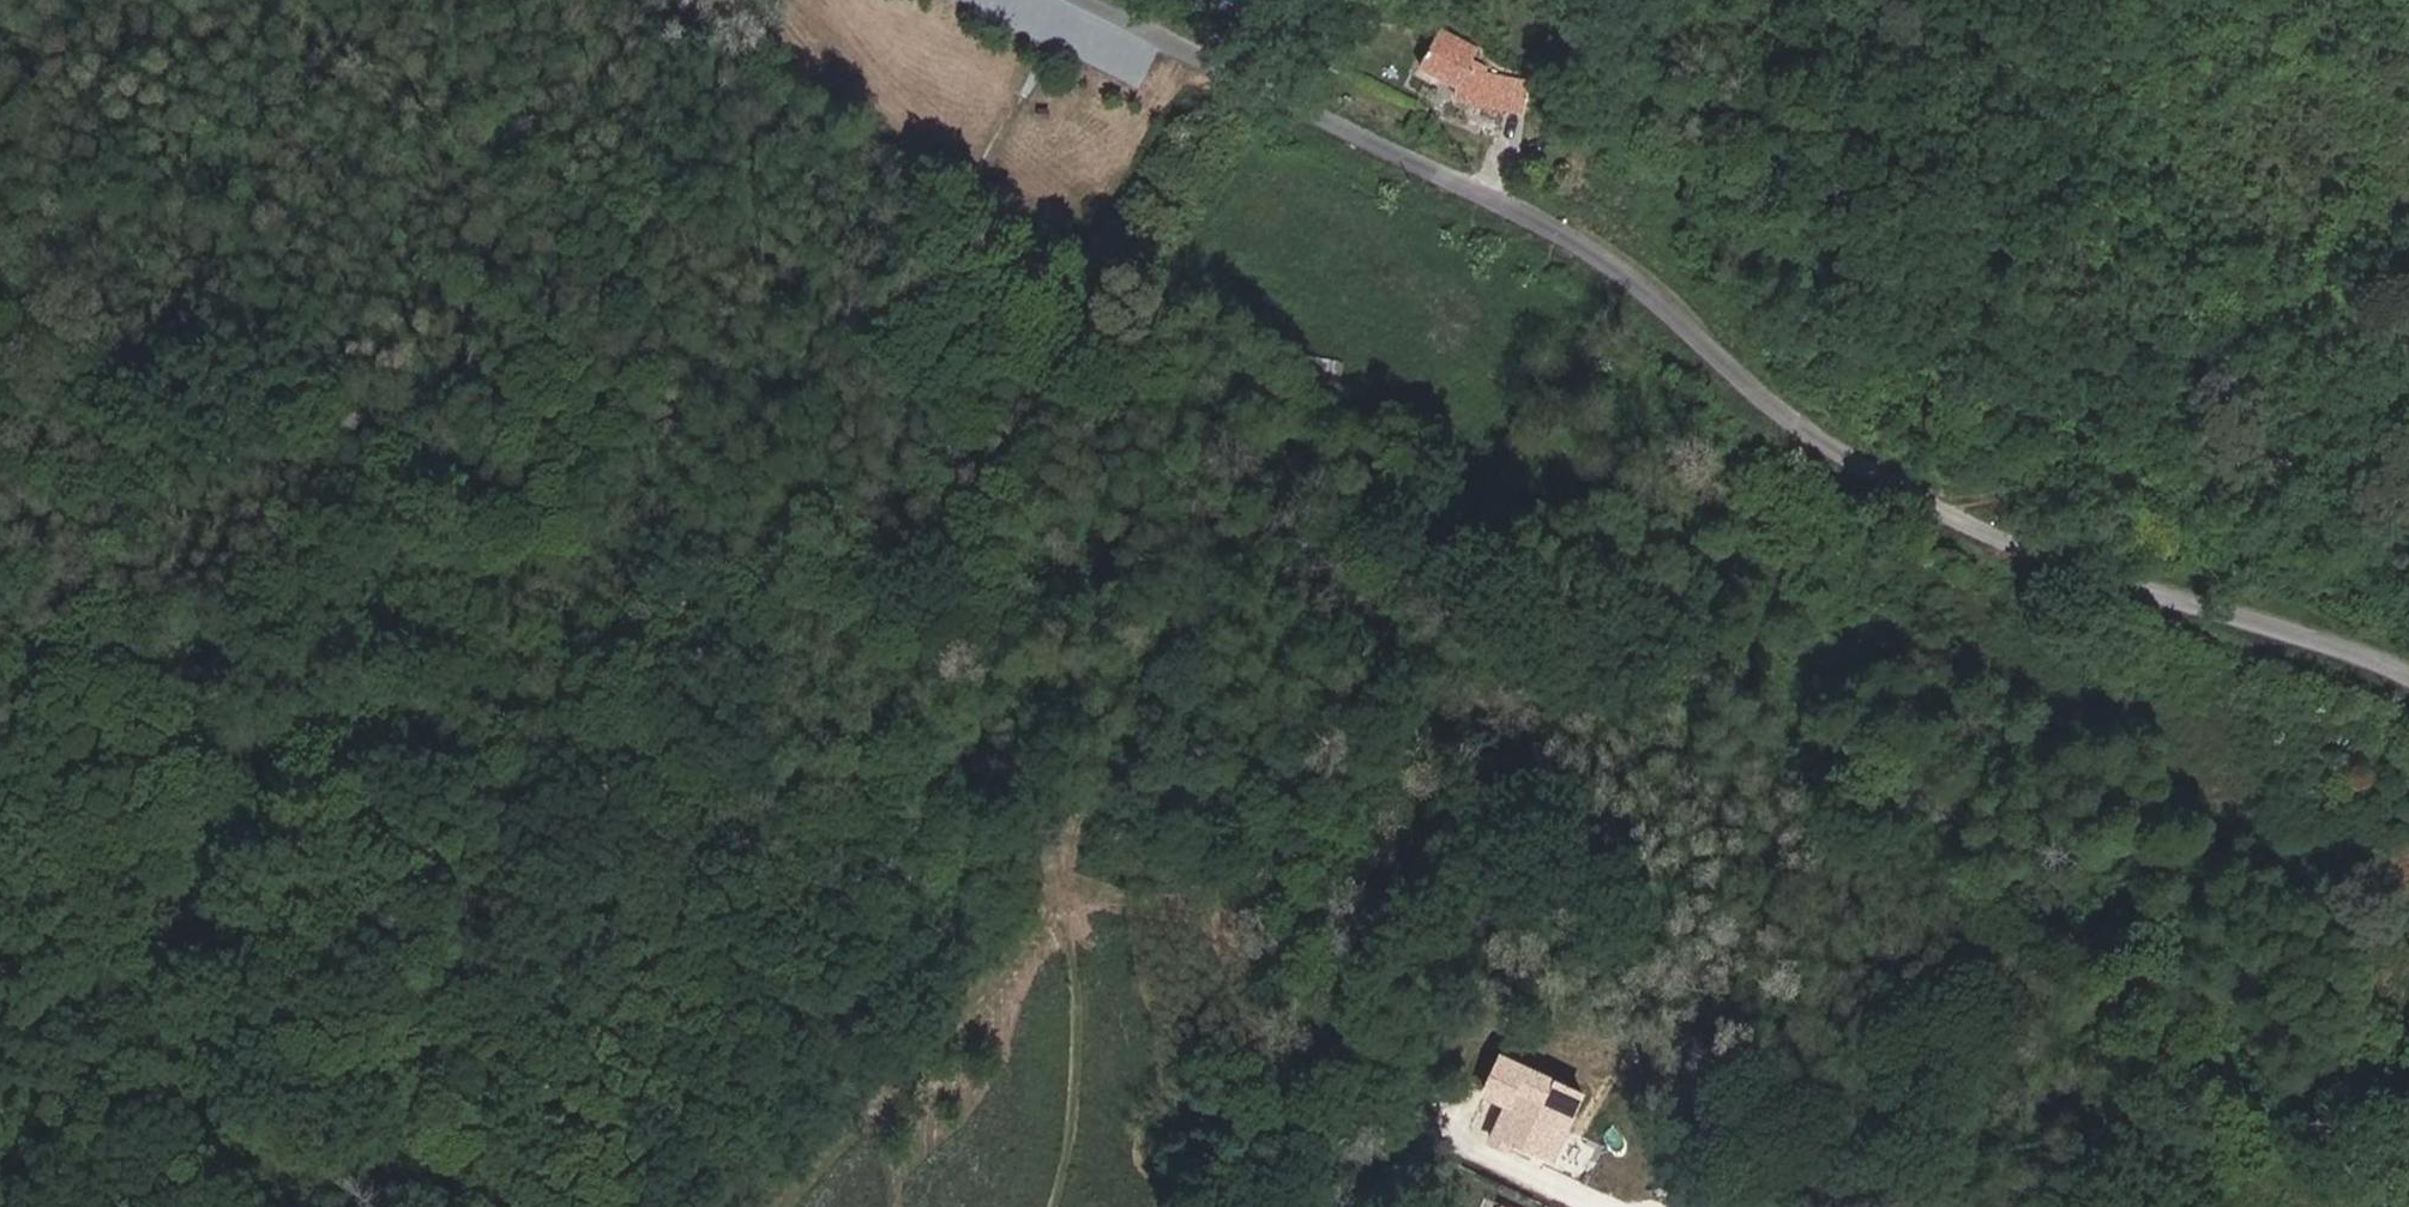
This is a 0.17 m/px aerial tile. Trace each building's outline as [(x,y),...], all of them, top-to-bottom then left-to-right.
[(1478,106),(1522,110),(1529,79),(1481,65),(1483,60),(1474,55),(1472,57),(1465,53),(1469,45),(1429,28),(1413,66),(1452,85),(1449,94),(1478,106)] [(1588,1093),(1500,1053),(1479,1098),(1504,1109),(1489,1142),(1552,1171),(1588,1093)]
